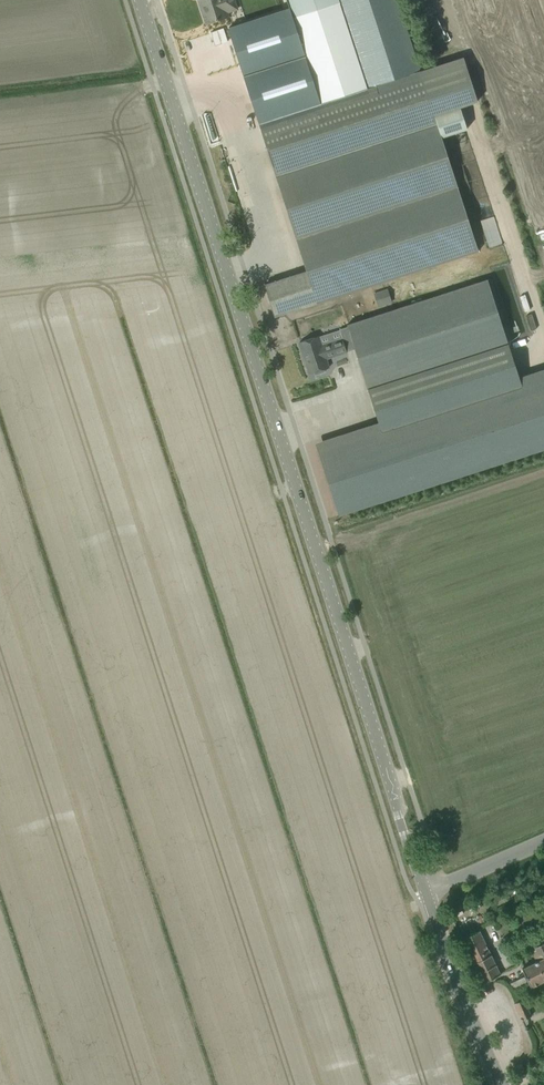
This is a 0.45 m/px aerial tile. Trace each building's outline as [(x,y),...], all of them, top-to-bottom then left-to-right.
[(206,24),(226,17),(224,11),(235,7),(233,0),(198,0),(201,8),(203,7),(208,22),(206,23),(206,24)] [(289,8),(320,104),(365,89),(337,4),(340,3),(339,0),(286,0),(289,8)] [(340,3),(337,4),(365,89),(419,72),(396,0),(339,0),(340,3)] [(289,8),(229,28),(259,123),(275,173),(306,271),(264,285),(274,316),(328,298),(328,299),(478,251),(441,137),(467,129),(460,108),(434,116),(419,72),(365,89),(320,104),(289,8)] [(480,220),(489,247),(503,242),(493,216),(480,220)] [(319,452),(339,513),(543,447),(543,380),(522,387),(508,344),(487,280),(347,325),(348,327),(353,343),(367,389),(382,432),(319,452)] [(380,291),(373,293),(378,307),(384,305),(380,291)] [(309,339),(299,342),(303,354),(304,354),(305,359),(309,374),(314,372),(315,375),(325,372),(324,369),(328,368),(325,358),(346,352),(344,345),(353,343),(348,327),(339,330),(342,339),(321,346),(321,345),(320,344),(320,343),(319,341),(318,340),(316,340),(315,339),(314,339),(312,339),(311,339),(309,339)] [(461,939),(483,983),(500,974),(480,931),(461,939)] [(534,948),(535,950),(531,952),(535,960),(540,957),(539,956),(541,955),(542,959),(521,968),(525,977),(511,983),(514,990),(529,984),(531,987),(543,981),(543,943),(534,948)] [(531,1015),(524,1000),(514,1005),(520,1020),(531,1015)] [(521,1064),(513,1067),(515,1073),(524,1069),(521,1064)]
